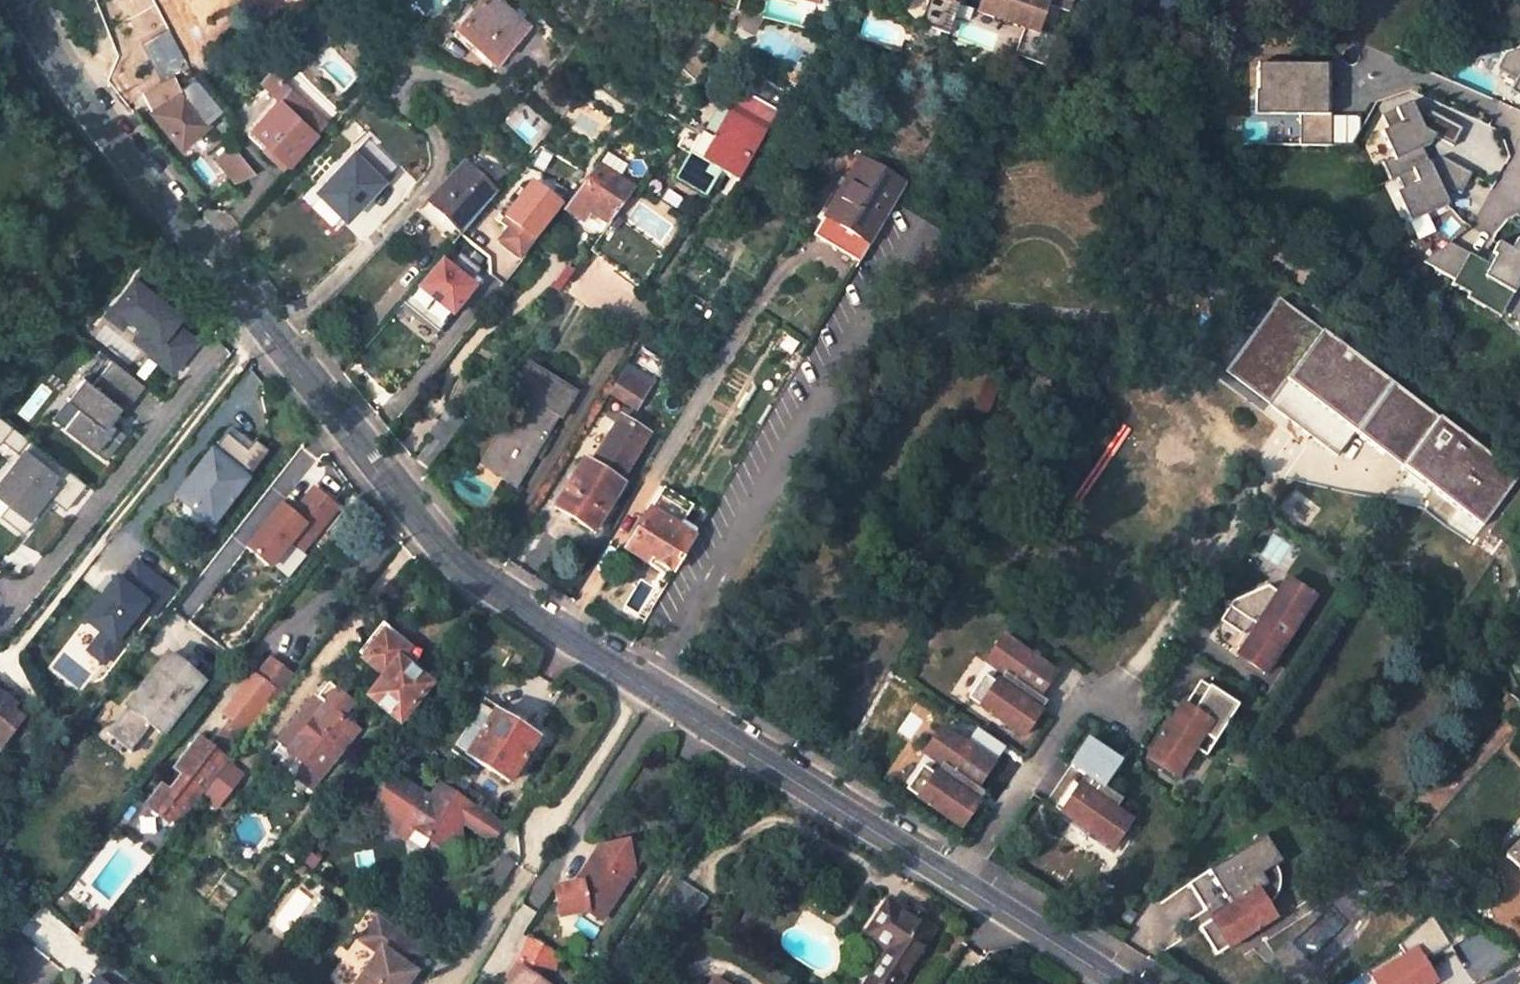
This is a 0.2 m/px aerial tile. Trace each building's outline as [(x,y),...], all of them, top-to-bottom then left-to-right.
[(503,0),(481,0),(457,27),(494,60),(528,23),(503,0)] [(918,25),(947,35),(957,5),(952,3),(954,0),(927,0),(918,25)] [(977,12),(1024,28),(1013,56),(1043,66),(1055,37),(1037,31),(1046,5),(1067,12),(1072,0),(981,0),(977,12)] [(1067,12),(1046,5),(1037,31),(1055,37),(1067,12)] [(1506,55),(1498,70),(1519,82),(1519,51),(1506,55)] [(1323,110),(1324,65),(1258,63),(1257,92),(1255,92),(1254,113),(1300,114),(1299,145),(1330,146),(1331,110),(1323,110)] [(279,100),(251,129),(288,164),(327,122),(273,72),(261,83),(279,100)] [(213,120),(212,119),(198,102),(187,89),(177,74),(142,92),(153,114),(180,146),(213,120)] [(771,123),(734,101),(712,139),(701,133),(674,178),(705,196),(719,172),(737,181),(771,123)] [(1442,193),(1451,189),(1460,194),(1472,174),(1440,156),(1428,162),(1422,148),(1430,145),(1435,136),(1452,146),(1462,128),(1429,110),(1427,113),(1412,104),(1411,102),(1381,116),(1387,129),(1381,132),(1393,157),(1381,163),(1389,180),(1396,177),(1402,189),(1395,193),(1408,222),(1447,204),(1442,193)] [(396,164),(376,145),(379,141),(375,137),(371,141),(369,138),(357,150),(355,148),(314,191),(348,222),(388,181),(383,175),(396,164)] [(551,152),(539,145),(530,155),(525,165),(540,173),(551,152)] [(256,173),(234,148),(218,160),(237,183),(254,175),(256,173)] [(627,166),(607,153),(598,165),(618,178),(627,166)] [(906,184),(864,160),(851,182),(846,180),(825,216),(871,243),(906,184)] [(461,234),(497,192),(475,171),(465,161),(444,184),(432,195),(433,196),(427,202),(461,234)] [(618,178),(598,165),(572,201),(607,223),(633,188),(618,178)] [(560,204),(532,182),(505,217),(513,224),(500,240),(520,256),(560,204)] [(418,211),(453,244),(461,234),(427,202),(426,203),(418,211)] [(659,260),(609,224),(590,251),(640,287),(659,260)] [(1517,236),(1511,249),(1497,241),(1489,254),(1494,257),(1490,264),(1451,242),(1423,262),(1453,280),(1450,284),(1468,294),(1466,298),(1484,308),(1497,285),(1513,294),(1519,281),(1519,238),(1517,236)] [(460,252),(449,265),(470,282),(480,269),(460,252)] [(446,269),(437,263),(399,312),(434,340),(461,304),(459,303),(465,295),(467,297),(476,286),(470,282),(449,265),(446,269)] [(173,296),(140,270),(106,313),(122,326),(130,317),(144,328),(135,339),(151,351),(149,354),(173,372),(197,341),(174,323),(180,315),(174,309),(178,304),(171,299),(173,296)] [(1497,285),(1484,308),(1500,317),(1513,294),(1497,285)] [(1480,524),(1515,474),(1280,298),(1226,372),(1335,453),(1353,429),(1381,451),(1388,441),(1405,455),(1398,464),(1480,524)] [(184,309),(178,304),(174,309),(180,315),(184,309)] [(125,411),(145,386),(112,360),(93,384),(84,377),(67,399),(78,408),(64,427),(106,459),(125,435),(110,422),(121,408),(125,411)] [(576,392),(527,363),(512,386),(527,395),(486,463),(511,478),(521,463),(527,467),(558,415),(561,417),(576,392)] [(652,388),(623,370),(609,392),(638,410),(652,388)] [(432,439),(417,460),(428,467),(444,446),(443,445),(447,440),(450,442),(465,421),(447,408),(427,435),(432,439)] [(2,440),(19,454),(0,478),(0,496),(9,502),(0,513),(0,515),(23,534),(47,504),(42,500),(46,494),(51,498),(66,510),(86,483),(0,416),(0,442),(2,440)] [(647,433),(620,418),(592,465),(583,459),(554,507),(593,531),(622,484),(618,481),(647,433)] [(247,480),(211,452),(189,481),(188,480),(186,482),(189,484),(179,497),(177,495),(175,497),(186,504),(178,515),(198,531),(207,521),(212,525),(247,480)] [(309,545),(338,508),(314,489),(294,516),(293,515),(291,515),(290,513),(282,506),(248,550),(271,568),(294,540),(297,536),(309,545)] [(42,500),(47,504),(51,498),(46,494),(42,500)] [(0,496),(0,513),(9,502),(0,496)] [(678,527),(649,510),(625,549),(658,570),(662,564),(672,571),(693,536),(692,536),(696,530),(681,522),(678,527)] [(309,545),(297,536),(294,540),(306,549),(309,545)] [(149,617),(167,593),(137,569),(118,593),(111,587),(82,625),(99,638),(88,652),(104,665),(117,649),(114,647),(142,611),(149,617)] [(1220,620),(1241,633),(1250,638),(1243,651),(1269,667),(1314,596),(1287,577),(1279,591),(1267,584),(1233,600),(1220,620)] [(415,657),(383,632),(362,658),(383,676),(367,695),(400,722),(430,684),(420,675),(409,665),(412,661),(415,657)] [(1241,633),(1231,649),(1243,651),(1250,638),(1241,633)] [(1054,673),(1000,637),(984,661),(999,671),(993,682),(983,675),(968,698),(1022,734),(1045,702),(1039,696),(1054,673)] [(1231,649),(1266,671),(1269,667),(1243,651),(1231,649)] [(171,658),(165,654),(139,689),(145,693),(171,658)] [(164,734),(203,682),(171,658),(145,693),(139,689),(111,725),(106,732),(132,752),(134,750),(133,749),(152,724),(164,734)] [(268,658),(260,669),(272,678),(280,667),(268,658)] [(420,675),(423,670),(412,661),(409,665),(420,675)] [(272,678),(260,669),(255,675),(282,696),(296,679),(280,667),(272,678)] [(282,696),(255,675),(225,714),(231,719),(239,725),(252,735),(282,696)] [(1205,757),(1239,707),(1201,681),(1183,706),(1181,705),(1146,759),(1174,776),(1192,748),(1205,757)] [(354,702),(327,682),(269,756),(288,769),(297,759),(305,764),(303,767),(304,767),(296,777),(310,789),(359,728),(343,716),(354,702)] [(15,702),(1,691),(0,692),(0,700),(10,708),(15,702)] [(523,722),(485,699),(469,725),(481,732),(468,755),(481,764),(510,781),(537,738),(520,728),(515,726),(518,720),(523,723),(523,722)] [(22,718),(10,708),(0,700),(0,746),(22,718)] [(231,719),(227,724),(236,730),(239,725),(231,719)] [(227,724),(209,746),(228,761),(230,762),(252,735),(239,725),(236,730),(227,724)] [(469,725),(452,751),(479,768),(481,764),(468,755),(481,732),(469,725)] [(989,765),(939,732),(924,756),(942,768),(936,776),(922,767),(906,791),(919,799),(921,796),(960,822),(980,794),(973,789),(989,765)] [(209,746),(198,738),(174,769),(182,775),(169,793),(161,787),(147,806),(176,828),(228,761),(209,746)] [(1087,740),(1069,767),(1083,776),(1077,786),(1071,782),(1055,809),(1112,848),(1130,820),(1114,810),(1122,799),(1101,785),(1119,760),(1087,740)] [(210,788),(223,798),(241,775),(228,765),(210,788)] [(1069,767),(1045,803),(1055,809),(1071,782),(1077,786),(1083,776),(1069,767)] [(505,822),(475,803),(474,806),(439,783),(430,798),(395,776),(370,814),(394,830),(413,826),(433,839),(435,851),(446,847),(448,848),(450,846),(464,843),(461,826),(465,820),(494,838),(505,822)] [(202,798),(215,808),(223,798),(210,788),(202,798)] [(394,830),(406,837),(413,826),(394,830)] [(1264,834),(1206,871),(1224,899),(1226,897),(1231,906),(1197,928),(1215,955),(1275,917),(1267,905),(1273,900),(1277,893),(1279,887),(1280,877),(1278,869),(1276,866),(1281,862),(1264,834)] [(1503,853),(1519,868),(1519,835),(1503,853)] [(631,854),(628,839),(600,844),(576,883),(554,890),(562,918),(587,910),(600,919),(638,859),(631,854)] [(638,859),(644,850),(628,839),(631,854),(638,859)] [(504,854),(488,879),(500,887),(517,862),(504,854)] [(664,905),(692,921),(706,898),(679,881),(664,905)] [(887,900),(864,936),(886,951),(865,983),(897,983),(933,929),(887,900)] [(379,914),(361,939),(378,951),(356,983),(407,983),(416,970),(411,967),(425,947),(379,914)] [(105,922),(96,915),(90,922),(100,929),(105,922)] [(1368,977),(1373,983),(1435,983),(1438,982),(1424,960),(1448,946),(1430,915),(1397,946),(1402,954),(1368,977)] [(100,929),(90,922),(79,937),(88,944),(100,929)] [(528,938),(515,960),(520,961),(523,962),(536,942),(528,938)] [(536,942),(523,962),(535,965),(550,969),(558,957),(536,942)] [(100,959),(88,973),(95,978),(90,983),(132,983),(100,959)] [(535,965),(523,962),(520,961),(515,970),(517,971),(526,978),(535,965)] [(526,978),(517,971),(509,983),(536,983),(526,978)]
